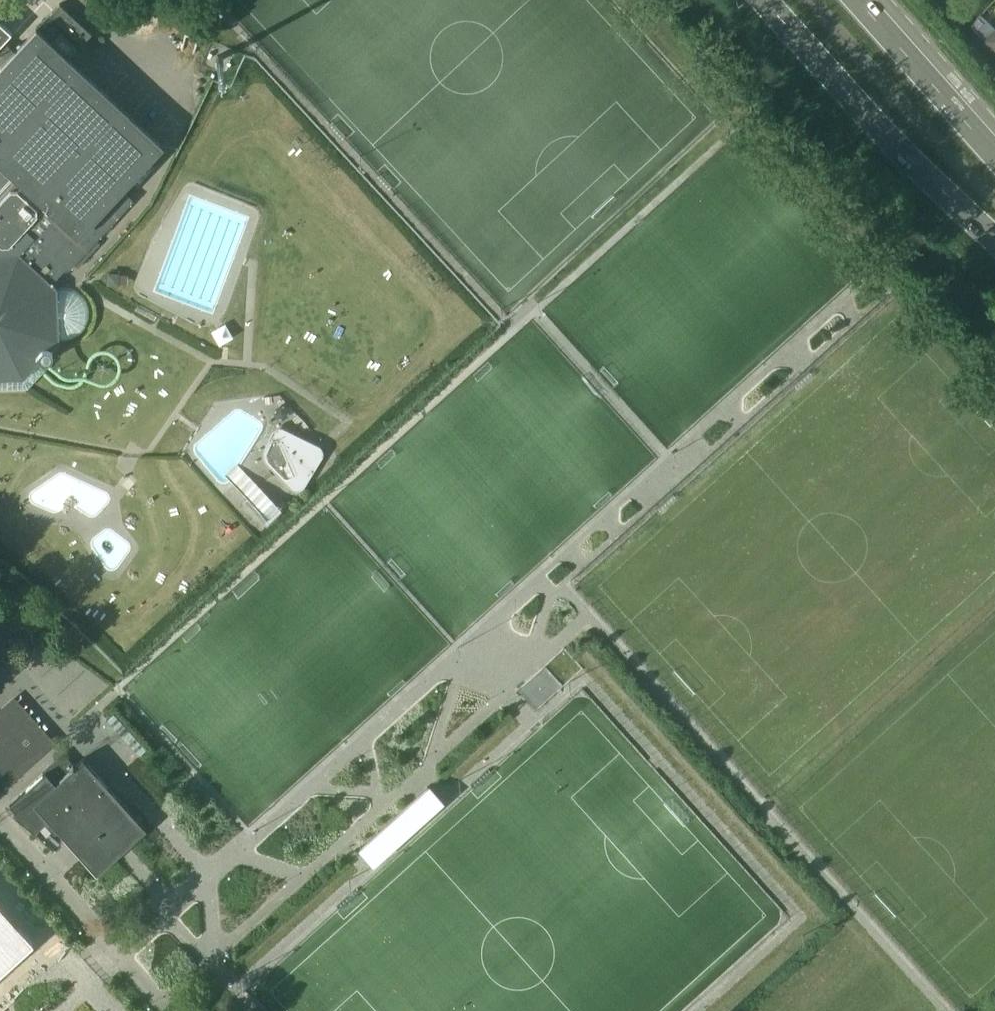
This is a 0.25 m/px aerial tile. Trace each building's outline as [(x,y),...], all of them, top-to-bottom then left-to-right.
[(90,34),(58,4),(49,14),(81,44),(90,34)] [(27,388),(48,365),(45,363),(49,359),(51,353),(50,349),(54,344),(58,340),(65,340),(72,337),(78,333),(83,327),(86,320),(86,312),(84,303),(80,296),(73,291),(65,288),(56,288),(50,283),(67,268),(75,260),(131,200),(132,199),(120,188),(124,184),(161,144),(78,67),(36,28),(13,52),(1,41),(11,31),(0,21),(0,389),(27,388)] [(986,39),(994,47),(994,30),(986,39)] [(61,32),(52,42),(69,58),(78,48),(61,32)] [(18,740),(36,724),(13,699),(0,710),(0,788),(34,758),(18,740)] [(144,829),(125,808),(82,759),(74,766),(72,764),(71,764),(66,758),(48,775),(44,770),(8,803),(53,853),(67,840),(96,873),(144,829)]
